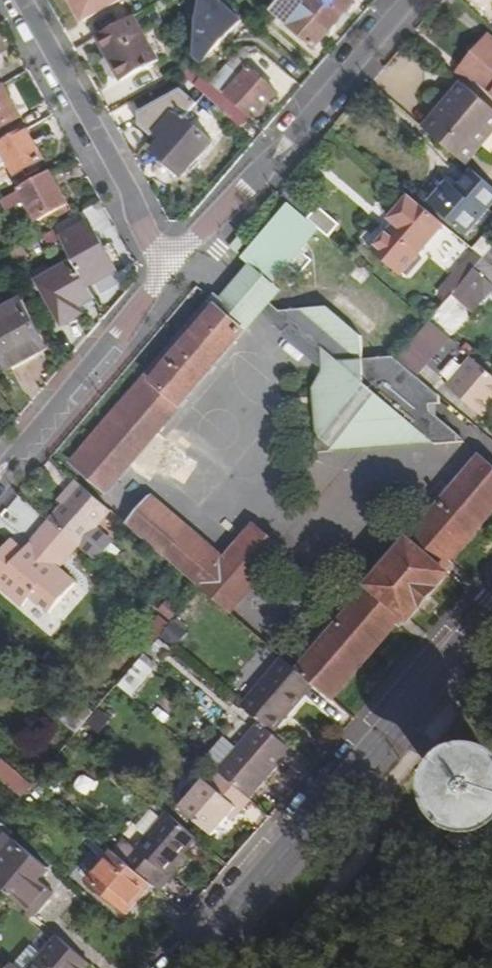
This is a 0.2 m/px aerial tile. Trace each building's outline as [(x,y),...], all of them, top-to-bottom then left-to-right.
[(83,21),(124,0),(72,0),(83,21)] [(197,54),(206,62),(244,20),(225,3),(215,0),(203,0),(197,54)] [(293,24),(319,47),(360,0),(314,0),(293,24)] [(162,61),(138,14),(99,35),(124,81),(162,61)] [(471,75),(491,93),(491,46),(490,44),(466,71),(471,75)] [(279,93),(238,56),(215,81),(258,118),(279,93)] [(466,80),(471,75),(466,71),(462,76),(466,80)] [(229,98),(206,77),(198,85),(222,106),(229,98)] [(491,137),(491,107),(465,84),(425,129),(467,165),(476,155),(491,137)] [(0,88),(0,131),(23,118),(5,85),(0,88)] [(214,141),(186,117),(182,121),(177,116),(170,124),(175,129),(157,150),(180,172),(190,169),(214,141)] [(46,159),(29,128),(0,144),(17,175),(46,159)] [(54,172),(21,190),(39,222),(71,204),(54,172)] [(476,173),(460,192),(450,183),(432,203),(467,235),(485,214),(491,206),(491,187),(476,173)] [(421,257),(446,227),(413,198),(393,221),(399,226),(375,253),(403,278),(406,274),(411,278),(425,261),(421,257)] [(321,206),(309,220),(321,230),(330,237),(342,224),(321,206)] [(253,266),(274,284),(321,230),(309,220),(294,208),(247,261),(253,266)] [(56,228),(61,238),(89,224),(83,213),(56,228)] [(92,222),(89,224),(61,238),(75,263),(88,286),(118,269),(92,222)] [(491,249),(491,237),(485,232),(474,246),(486,256),(491,249)] [(485,260),(484,262),(477,270),(491,283),(491,252),(485,260)] [(459,291),(477,270),(484,262),(475,254),(450,284),(459,291)] [(88,286),(75,263),(40,283),(64,326),(84,315),(80,308),(95,299),(88,286)] [(233,321),(245,331),(247,332),(263,313),(286,334),(284,337),(321,369),(324,366),(326,374),(315,389),(319,454),(343,452),(343,448),(336,449),(333,439),(356,409),(335,391),(331,354),(324,348),(319,350),(289,325),(288,313),(283,313),(272,304),(283,291),(274,284),(253,266),(224,299),(240,313),(233,321)] [(455,295),(475,312),(491,292),(491,283),(477,270),(459,291),(455,295)] [(449,302),(455,295),(459,291),(450,284),(441,294),(449,302)] [(154,439),(245,331),(233,321),(240,313),(224,299),(218,295),(120,410),(154,439)] [(0,312),(0,350),(11,369),(50,348),(24,300),(0,312)] [(457,308),(449,302),(437,316),(445,323),(457,308)] [(417,374),(400,359),(397,356),(365,360),(364,337),(331,308),(288,313),(289,325),(319,350),(324,348),(331,354),(335,391),(356,409),(333,439),(336,449),(343,448),(343,452),(416,445),(415,442),(423,435),(437,445),(465,442),(462,435),(433,411),(434,404),(444,405),(445,397),(417,374)] [(445,323),(437,316),(431,323),(431,324),(438,330),(440,329),(445,323)] [(430,323),(418,337),(436,352),(449,337),(440,329),(438,330),(431,324),(430,323)] [(418,337),(400,359),(417,374),(436,352),(418,337)] [(475,359),(450,388),(480,414),(491,402),(491,373),(475,359)] [(480,414),(485,418),(491,410),(491,402),(480,414)] [(120,479),(154,439),(120,410),(86,449),(120,479)] [(109,492),(120,479),(86,449),(74,463),(109,492)] [(331,698),(404,614),(410,620),(450,574),(443,568),(491,510),(491,462),(484,456),(300,672),(317,686),(331,698)] [(74,499),(67,507),(52,524),(79,546),(82,550),(114,512),(79,482),(69,494),(74,499)] [(62,503),(67,507),(74,499),(69,494),(62,503)] [(152,495),(128,524),(203,588),(232,613),(247,597),(227,579),(219,588),(210,580),(228,560),(152,495)] [(50,522),(38,535),(67,560),(79,546),(52,524),(50,522)] [(227,579),(247,597),(285,551),(257,527),(228,560),(210,580),(219,588),(227,579)] [(67,560),(38,535),(30,544),(59,570),(67,560)] [(59,570),(30,544),(23,552),(11,542),(0,555),(0,587),(24,608),(33,598),(50,614),(75,584),(59,570)] [(152,647),(161,637),(171,626),(162,618),(143,639),(152,647)] [(120,685),(132,696),(154,670),(142,659),(120,685)] [(260,724),(272,735),(317,686),(300,672),(286,660),(242,709),(260,724)] [(87,726),(101,734),(111,716),(97,708),(87,726)] [(260,724),(218,771),(220,773),(251,800),(283,765),(287,768),(298,757),(272,735),(260,724)] [(35,781),(2,758),(0,760),(0,779),(25,796),(35,781)] [(491,774),(487,771),(481,770),(476,769),(470,769),(464,771),(459,774),(455,777),(451,782),(448,787),(447,792),(446,798),(447,804),(448,809),(451,814),(455,819),(460,823),(465,825),(471,827),(477,827),(483,826),(488,824),(491,821),(491,774)] [(238,810),(242,814),(253,802),(251,800),(220,773),(209,786),(205,782),(181,809),(212,838),(229,820),(238,810)] [(233,824),(242,814),(238,810),(229,820),(233,824)] [(127,841),(116,853),(153,885),(164,873),(172,880),(184,867),(177,862),(185,852),(197,839),(169,814),(137,850),(127,841)] [(0,824),(0,837),(9,827),(3,821),(0,824)] [(35,915),(56,891),(41,878),(50,869),(15,838),(0,855),(0,885),(35,915)] [(139,900),(153,885),(116,853),(115,852),(90,881),(121,907),(132,894),(139,900)] [(177,862),(184,867),(192,858),(185,852),(177,862)] [(143,904),(157,888),(153,885),(139,900),(143,904)] [(128,913),(139,900),(132,894),(121,907),(128,913)] [(29,967),(89,967),(92,964),(59,935),(29,967)]
